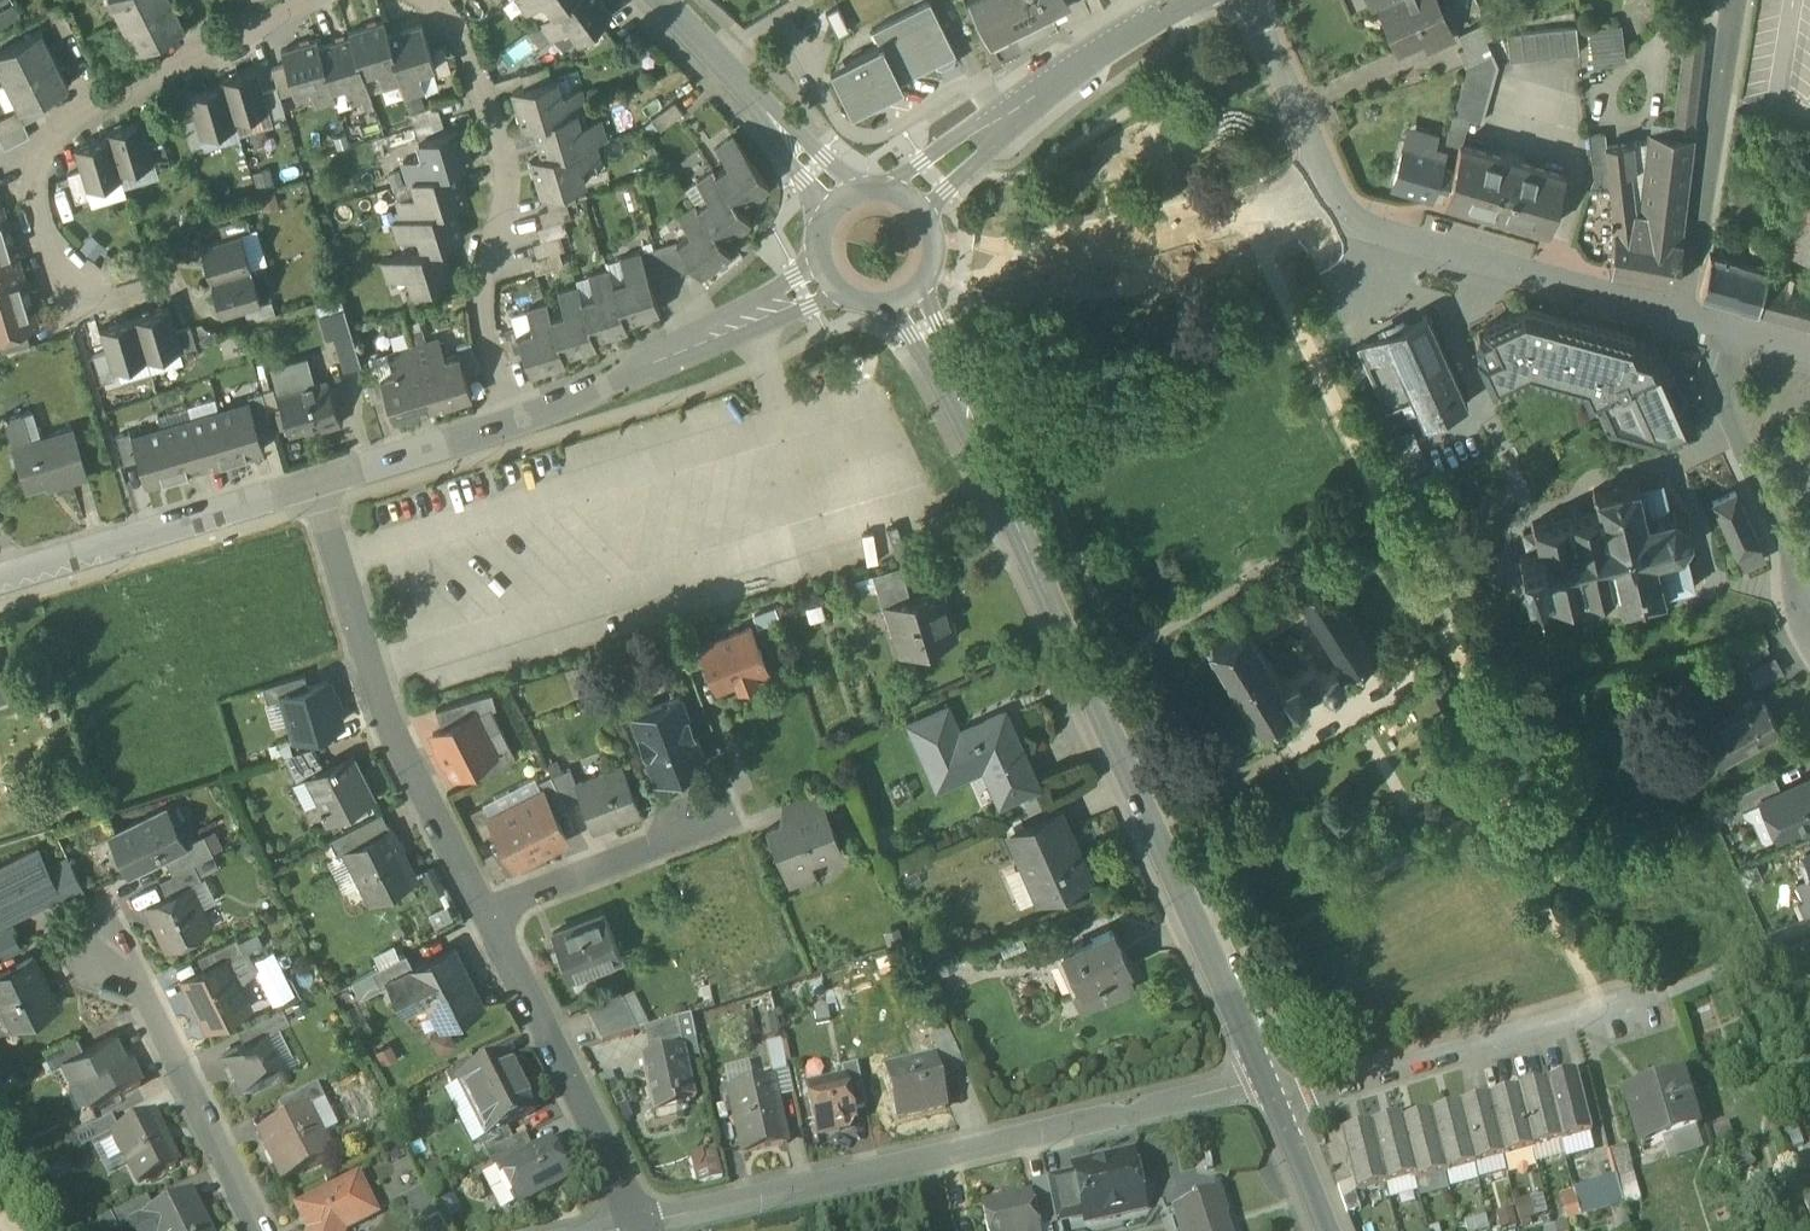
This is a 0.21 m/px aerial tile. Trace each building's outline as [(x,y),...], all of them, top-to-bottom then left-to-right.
[(121,22),(166,0),(111,0),(121,22)] [(172,0),(166,0),(121,22),(135,50),(157,39),(184,25),(172,0)] [(526,14),(543,1),(552,13),(569,0),(516,0),(526,14)] [(552,13),(539,22),(551,39),(568,26),(578,39),(600,22),(612,14),(602,0),(569,0),(552,13)] [(1049,13),(1047,9),(1042,0),(967,0),(990,44),(1049,13)] [(1047,9),(1064,0),(1042,0),(1047,9)] [(1067,0),(1064,0),(1047,9),(1049,13),(1068,3),(1067,0)] [(1436,0),(1377,0),(1384,17),(1390,15),(1404,46),(1425,36),(1429,45),(1451,35),(1436,0)] [(849,61),(866,96),(899,80),(954,53),(929,1),(871,30),(879,46),(849,61)] [(1398,48),(1404,46),(1390,15),(1384,17),(1398,48)] [(382,88),(401,82),(386,35),(382,21),(349,31),(350,36),(362,72),(376,68),(382,88)] [(1458,33),(1464,46),(1464,48),(1486,39),(1492,36),(1485,21),(1458,33)] [(578,39),(586,51),(609,34),(600,22),(578,39)] [(421,24),(386,35),(401,82),(405,96),(424,90),(418,70),(434,65),(429,48),(421,24)] [(1621,24),(1589,28),(1593,66),(1625,63),(1621,24)] [(1507,34),(1510,61),(1579,53),(1576,27),(1507,34)] [(5,80),(54,56),(40,28),(0,48),(0,70),(5,80)] [(618,45),(609,34),(586,51),(595,62),(618,45)] [(1642,184),(1685,190),(1690,160),(1687,160),(1704,38),(1678,35),(1675,54),(1683,55),(1672,137),(1649,134),(1648,141),(1642,184)] [(370,96),(362,72),(350,36),(317,46),(330,87),(344,83),(350,102),(370,96)] [(132,52),(138,65),(164,52),(157,39),(135,50),(132,52)] [(334,100),(330,87),(317,46),(315,39),(280,50),(285,64),(293,91),(309,86),(315,106),(334,100)] [(1492,52),(1486,39),(1464,48),(1459,51),(1465,64),(1492,52)] [(434,65),(438,76),(451,72),(443,44),(429,48),(434,65)] [(1497,65),(1492,52),(1465,64),(1466,68),(1453,114),(1468,118),(1481,122),(1497,65)] [(68,84),(54,56),(5,80),(19,108),(43,97),(68,84)] [(866,96),(849,61),(830,70),(851,113),(903,87),(899,80),(866,96)] [(271,68),(276,86),(279,95),(293,91),(285,64),(271,68)] [(221,78),(223,84),(233,118),(267,108),(262,90),(255,68),(221,78)] [(523,126),(533,123),(574,110),(584,107),(578,88),(559,94),(554,78),(551,79),(524,87),(513,91),(523,126)] [(235,124),(233,118),(223,84),(188,94),(195,117),(201,135),(235,124)] [(285,114),(279,95),(276,86),(262,90),(267,108),(268,108),(271,118),(285,114)] [(19,108),(17,109),(23,122),(49,110),(43,97),(19,108)] [(652,118),(660,129),(683,112),(674,101),(652,118)] [(414,126),(418,139),(446,131),(442,117),(438,103),(410,112),(414,126)] [(23,122),(17,109),(0,118),(0,134),(23,122)] [(578,124),(574,110),(533,123),(543,156),(592,141),(604,137),(598,118),(578,124)] [(1460,145),(1468,118),(1453,114),(1445,141),(1459,145),(1459,144),(1460,145)] [(181,121),(190,149),(203,145),(200,135),(201,135),(195,117),(181,121)] [(106,130),(108,136),(119,170),(153,160),(148,142),(141,119),(106,130)] [(23,122),(0,134),(0,140),(4,148),(29,135),(23,122)] [(1405,140),(1430,147),(1431,144),(1435,132),(1410,125),(1405,140)] [(409,180),(413,179),(454,166),(470,161),(460,126),(446,131),(418,139),(423,155),(403,161),(409,180)] [(1593,178),(1589,191),(1609,189),(1603,147),(1606,146),(1605,132),(1588,133),(1593,178)] [(727,163),(715,172),(740,207),(769,186),(732,134),(715,146),(727,163)] [(121,176),(119,170),(108,136),(74,146),(81,169),(87,187),(121,176)] [(154,160),(157,170),(170,166),(162,138),(148,142),(153,160),(154,160)] [(1430,147),(1405,140),(1393,183),(1430,194),(1435,178),(1448,182),(1452,170),(1438,166),(1441,155),(1429,152),(1430,147)] [(598,160),(592,141),(543,156),(532,159),(542,194),(545,194),(572,185),(584,182),(579,166),(598,160)] [(1648,141),(1631,143),(1635,171),(1628,172),(1634,212),(1639,212),(1642,184),(1648,141)] [(1609,271),(1677,282),(1680,257),(1682,241),(1679,240),(1685,190),(1642,184),(1639,212),(1634,212),(1628,172),(1635,171),(1631,143),(1606,146),(1603,147),(1609,189),(1612,218),(1615,218),(1609,271)] [(1443,147),(1431,144),(1430,147),(1429,152),(1441,155),(1443,147)] [(1444,198),(1549,228),(1564,174),(1460,145),(1459,144),(1459,145),(1455,159),(1452,170),(1448,182),(1444,198)] [(458,180),(454,166),(413,179),(417,193),(398,199),(404,218),(453,203),(464,199),(458,180)] [(750,221),(740,207),(715,172),(712,168),(696,180),(708,197),(696,206),(721,241),(750,221)] [(67,173),(75,201),(89,197),(86,187),(87,187),(81,169),(67,173)] [(545,194),(549,207),(567,202),(576,199),(572,185),(545,194)] [(1809,254),(1809,192),(1796,250),(1809,254)] [(571,216),(567,202),(549,207),(539,210),(543,224),(563,218),(571,216)] [(731,254),(721,241),(696,206),(694,202),(677,214),(689,231),(676,240),(696,268),(701,276),(731,254)] [(463,236),(453,203),(404,218),(392,222),(398,241),(417,235),(421,249),(442,242),(463,236)] [(218,224),(223,238),(240,233),(240,232),(250,229),(246,215),(218,224)] [(568,232),(563,218),(543,224),(536,227),(540,240),(560,234),(568,232)] [(200,245),(210,279),(250,267),(240,233),(223,238),(200,245)] [(565,248),(560,234),(540,240),(533,243),(537,256),(559,250),(565,248)] [(18,265),(12,246),(8,247),(5,236),(0,238),(0,271),(18,265)] [(676,240),(667,243),(677,274),(696,268),(676,240)] [(453,277),(442,242),(421,249),(381,261),(387,281),(407,275),(411,290),(433,283),(453,277)] [(667,243),(654,247),(664,278),(677,274),(667,243)] [(650,282),(664,278),(654,247),(640,251),(650,282)] [(563,263),(559,250),(537,256),(532,258),(536,272),(563,263)] [(626,277),(612,281),(625,322),(659,311),(650,282),(640,251),(640,250),(620,257),(626,277)] [(1700,296),(1762,312),(1773,271),(1710,255),(1700,296)] [(23,296),(20,285),(24,284),(18,265),(0,271),(0,303),(23,296)] [(261,301),(250,267),(210,279),(220,313),(243,307),(261,301)] [(627,329),(625,322),(612,281),(608,268),(588,274),(594,294),(580,298),(593,339),(627,329)] [(1809,323),(1809,291),(1788,285),(1790,276),(1773,271),(1762,312),(1809,323)] [(406,292),(410,306),(437,297),(433,283),(411,290),(406,292)] [(595,346),(593,339),(580,298),(576,285),(557,291),(563,311),(549,315),(562,356),(595,346)] [(23,296),(0,303),(0,337),(25,329),(37,326),(31,306),(27,307),(23,296)] [(243,307),(248,321),(275,312),(271,299),(261,302),(261,301),(243,307)] [(526,308),(526,310),(510,315),(515,329),(524,356),(530,374),(564,363),(562,356),(549,315),(545,302),(526,308)] [(169,307),(134,317),(146,357),(181,347),(175,329),(169,307)] [(1609,423),(1664,437),(1691,426),(1663,364),(1655,367),(1643,341),(1639,343),(1636,342),(1634,336),(1522,307),(1482,325),(1484,329),(1478,332),(1475,340),(1484,362),(1480,363),(1491,387),(1527,371),(1580,385),(1588,401),(1597,397),(1609,423)] [(336,336),(345,369),(361,365),(349,324),(344,309),(320,316),(326,339),(336,336)] [(1426,311),(1381,331),(1410,394),(1422,419),(1466,399),(1426,311)] [(112,368),(146,357),(134,317),(100,327),(107,350),(112,368)] [(181,347),(184,357),(198,353),(190,325),(175,329),(181,347)] [(2,351),(29,343),(25,329),(0,337),(0,346),(2,351)] [(502,333),(510,360),(524,356),(515,329),(502,333)] [(1384,406),(1410,394),(1381,331),(1355,343),(1384,406)] [(439,336),(413,344),(433,408),(472,396),(465,372),(459,352),(445,356),(439,336)] [(459,352),(465,372),(479,368),(470,341),(456,345),(459,352)] [(393,420),(433,408),(413,344),(387,352),(393,372),(380,376),(386,396),(393,420)] [(92,355),(101,382),(115,378),(112,368),(107,350),(92,355)] [(271,369),(278,392),(309,383),(302,360),(271,369)] [(364,373),(372,400),(386,396),(380,376),(378,369),(364,373)] [(276,392),(288,432),(318,423),(320,429),(340,422),(327,378),(309,383),(278,392),(276,392)] [(249,403),(255,425),(270,420),(262,392),(247,397),(249,403)] [(194,413),(220,405),(218,397),(192,404),(194,413)] [(249,403),(220,411),(235,461),(240,459),(240,456),(262,449),(255,425),(249,403)] [(5,416),(14,446),(31,441),(22,411),(5,416)] [(220,411),(191,420),(204,466),(225,460),(226,463),(235,461),(220,411)] [(191,420),(161,429),(176,478),(182,476),(181,473),(204,466),(191,420)] [(1387,435),(1392,448),(1416,437),(1411,424),(1387,435)] [(74,428),(31,441),(14,446),(13,446),(25,488),(46,482),(48,486),(88,475),(74,428)] [(167,480),(176,478),(161,429),(131,438),(137,460),(144,484),(166,477),(167,480)] [(116,436),(124,464),(137,460),(131,438),(129,432),(116,436)] [(1422,449),(1416,437),(1392,448),(1398,460),(1422,449)] [(1398,460),(1404,472),(1428,461),(1422,449),(1398,460)] [(1617,600),(1620,601),(1623,597),(1659,589),(1663,591),(1665,589),(1663,588),(1691,582),(1693,583),(1694,581),(1692,580),(1687,562),(1690,561),(1689,559),(1687,560),(1684,546),(1681,543),(1687,533),(1692,533),(1693,530),(1688,529),(1685,518),(1689,515),(1688,514),(1687,513),(1683,516),(1673,509),(1674,505),(1671,504),(1670,509),(1668,509),(1665,494),(1667,493),(1667,491),(1664,492),(1661,479),(1662,477),(1661,476),(1659,478),(1636,484),(1636,483),(1638,478),(1636,477),(1633,481),(1597,489),(1593,487),(1591,489),(1595,492),(1598,506),(1575,512),(1574,507),(1571,508),(1572,512),(1553,517),(1552,513),(1549,513),(1550,517),(1535,521),(1531,519),(1529,522),(1533,524),(1533,526),(1522,529),(1525,542),(1536,539),(1538,545),(1518,549),(1524,576),(1545,571),(1546,579),(1535,582),(1538,595),(1549,592),(1550,596),(1548,598),(1551,600),(1553,596),(1568,592),(1569,597),(1572,596),(1571,592),(1591,587),(1592,592),(1595,591),(1594,587),(1617,581),(1620,596),(1617,600)] [(1712,498),(1743,565),(1763,555),(1757,541),(1759,541),(1734,488),(1712,498)] [(897,534),(871,539),(874,552),(900,547),(897,534)] [(876,590),(881,606),(910,598),(900,565),(871,574),(876,590)] [(1213,646),(1254,714),(1322,676),(1327,684),(1343,675),(1339,668),(1373,649),(1324,570),(1305,582),(1297,586),(1338,656),(1317,667),(1311,657),(1278,675),(1244,617),(1207,639),(1205,641),(1209,649),(1213,646)] [(850,580),(855,596),(876,590),(871,574),(850,580)] [(1287,584),(1291,590),(1297,586),(1305,582),(1301,576),(1287,584)] [(895,631),(900,650),(954,635),(947,611),(944,612),(937,590),(910,598),(881,606),(889,633),(895,631)] [(706,659),(716,686),(736,678),(739,685),(756,678),(753,672),(766,666),(760,650),(761,649),(760,646),(758,646),(750,626),(702,645),(700,646),(706,659)] [(675,635),(688,666),(706,659),(700,646),(702,645),(695,629),(675,635)] [(1738,649),(1745,661),(1768,648),(1761,636),(1738,649)] [(1748,670),(1755,684),(1781,670),(1773,656),(1748,670)] [(262,685),(267,700),(284,695),(283,694),(308,686),(304,672),(262,685)] [(284,695),(296,735),(339,722),(335,709),(338,708),(333,692),(331,693),(327,680),(308,686),(283,694),(284,695)] [(436,708),(442,727),(473,711),(474,713),(490,705),(491,708),(496,705),(491,690),(436,708)] [(1711,743),(1721,762),(1780,730),(1761,695),(1704,726),(1713,743),(1711,743)] [(632,714),(656,776),(703,758),(679,696),(632,714)] [(494,751),(493,750),(485,734),(500,726),(491,708),(490,705),(474,713),(473,711),(442,727),(433,732),(439,744),(437,745),(445,760),(447,759),(453,772),(471,763),(478,759),(494,751)] [(982,766),(998,801),(1035,784),(1003,712),(959,732),(948,707),(909,725),(929,769),(945,762),(953,779),(982,766)] [(509,742),(500,726),(485,734),(493,750),(509,742)] [(478,759),(484,772),(515,756),(509,742),(493,750),(494,751),(478,759)] [(282,755),(297,784),(308,778),(306,775),(324,766),(313,745),(282,755)] [(351,753),(333,761),(337,770),(355,761),(351,753)] [(477,776),(484,772),(478,759),(471,763),(477,776)] [(323,796),(333,816),(369,797),(359,778),(362,776),(355,761),(337,770),(333,761),(324,766),(306,775),(308,778),(319,799),(323,796)] [(937,786),(953,779),(945,762),(929,769),(937,786)] [(581,796),(594,828),(638,811),(620,764),(576,782),(581,796)] [(570,766),(551,773),(565,802),(581,796),(576,782),(570,766)] [(552,808),(565,802),(551,773),(536,781),(541,790),(543,789),(552,808)] [(1735,797),(1742,812),(1763,803),(1762,802),(1782,794),(1774,777),(1735,797)] [(1778,837),(1809,823),(1809,781),(1782,794),(1762,802),(1763,803),(1778,837)] [(781,802),(788,819),(825,805),(818,788),(781,802)] [(541,790),(516,803),(540,850),(567,837),(552,808),(543,789),(541,790)] [(329,818),(333,816),(323,796),(319,799),(329,818)] [(1019,815),(1025,828),(1061,812),(1055,799),(1019,815)] [(514,864),(540,850),(516,803),(490,817),(514,864)] [(470,811),(483,836),(496,830),(483,804),(470,811)] [(767,828),(782,869),(841,846),(825,805),(788,819),(767,828)] [(114,833),(133,871),(163,856),(172,851),(186,845),(184,843),(167,807),(114,833)] [(1010,835),(1038,896),(1088,873),(1076,847),(1074,848),(1069,837),(1071,835),(1061,812),(1025,828),(1010,835)] [(328,839),(336,854),(344,849),(387,827),(380,813),(328,839)] [(344,849),(370,899),(413,876),(387,827),(344,849)] [(172,851),(180,867),(194,860),(213,851),(204,833),(184,843),(186,845),(172,851)] [(5,919),(25,909),(25,907),(57,891),(59,890),(47,866),(38,848),(0,867),(0,910),(5,919)] [(163,856),(171,871),(180,867),(172,851),(163,856)] [(1804,856),(1799,862),(1806,879),(1807,879),(1809,879),(1809,854),(1804,856)] [(57,891),(61,899),(84,887),(68,855),(47,866),(59,890),(57,891)] [(202,876),(194,860),(180,867),(171,871),(159,877),(166,893),(187,882),(188,883),(202,876)] [(1802,901),(1809,898),(1809,879),(1807,879),(1806,879),(1795,884),(1802,901)] [(154,918),(169,946),(209,926),(207,921),(208,916),(205,910),(200,907),(188,883),(187,882),(166,893),(146,903),(154,918)] [(1803,918),(1809,915),(1809,898),(1802,901),(1797,903),(1803,918)] [(551,934),(568,977),(620,956),(603,914),(551,934)] [(20,947),(8,923),(0,927),(0,956),(20,947)] [(1090,986),(1097,1002),(1132,987),(1125,971),(1129,969),(1111,928),(1063,950),(1063,952),(1055,955),(1057,961),(1066,957),(1081,990),(1090,986)] [(199,955),(206,969),(226,959),(227,960),(246,951),(238,935),(199,955)] [(427,992),(443,1023),(479,1005),(450,949),(414,968),(392,979),(393,980),(405,1003),(427,992)] [(373,970),(381,986),(393,980),(392,979),(414,968),(406,953),(373,970)] [(1079,1010),(1097,1002),(1090,986),(1081,990),(1066,957),(1057,961),(1079,1010)] [(13,1027),(56,1006),(32,958),(0,974),(0,1001),(13,1027)] [(186,979),(207,1022),(248,1002),(227,960),(226,959),(206,969),(186,979)] [(586,1018),(596,1043),(632,1032),(622,1005),(586,1018)] [(937,1065),(940,1078),(964,1067),(941,1015),(920,1025),(935,1056),(937,1065)] [(237,1030),(243,1043),(264,1033),(268,1031),(262,1018),(237,1030)] [(659,1045),(662,1055),(684,1050),(677,1019),(643,1029),(647,1048),(659,1045)] [(439,1051),(457,1041),(448,1024),(430,1034),(439,1051)] [(223,1054),(244,1097),(282,1078),(269,1052),(272,1050),(264,1033),(243,1043),(223,1054)] [(45,1053),(53,1070),(65,1064),(64,1062),(84,1052),(76,1037),(45,1053)] [(88,1110),(90,1113),(140,1089),(114,1037),(84,1052),(64,1062),(65,1064),(85,1103),(91,1100),(95,1107),(88,1110)] [(766,1043),(772,1071),(787,1068),(781,1040),(766,1043)] [(285,1076),(272,1050),(269,1052),(282,1078),(285,1076)] [(641,1060),(652,1109),(695,1099),(684,1050),(662,1055),(641,1060)] [(459,1081),(473,1108),(521,1083),(507,1055),(478,1070),(458,1080),(459,1081)] [(935,1056),(908,1062),(910,1071),(937,1065),(935,1056)] [(444,1071),(451,1085),(459,1081),(458,1080),(478,1070),(471,1057),(444,1071)] [(725,1068),(729,1088),(753,1083),(749,1062),(725,1068)] [(886,1067),(897,1117),(946,1106),(940,1078),(937,1065),(910,1071),(908,1062),(886,1067)] [(845,1076),(852,1108),(867,1105),(857,1063),(842,1066),(841,1066),(844,1076),(845,1076)] [(793,1094),(787,1068),(772,1071),(771,1071),(773,1078),(778,1098),(793,1094)] [(1576,1073),(1546,1080),(1561,1139),(1588,1132),(1591,1131),(1576,1073)] [(1680,1075),(1643,1087),(1646,1095),(1683,1084),(1680,1075)] [(808,1094),(817,1133),(840,1128),(838,1118),(854,1115),(852,1108),(845,1076),(844,1076),(822,1082),(815,1092),(808,1094)] [(729,1088),(743,1150),(787,1140),(778,1098),(773,1078),(753,1083),(729,1088)] [(1532,1146),(1561,1139),(1546,1080),(1517,1088),(1532,1146)] [(457,1116),(473,1108),(459,1081),(451,1085),(443,1089),(457,1116)] [(815,1092),(822,1082),(806,1085),(808,1094),(815,1092)] [(535,1111),(521,1083),(473,1108),(487,1135),(487,1136),(506,1126),(535,1111)] [(1625,1092),(1641,1143),(1662,1136),(1696,1125),(1683,1084),(1646,1095),(1643,1087),(1625,1092)] [(278,1104),(284,1117),(307,1105),(308,1107),(324,1099),(317,1085),(278,1104)] [(1532,1147),(1532,1146),(1517,1088),(1488,1096),(1503,1154),(1532,1147)] [(1474,1162),(1503,1154),(1488,1096),(1459,1103),(1459,1104),(1474,1162)] [(1474,1164),(1474,1162),(1459,1104),(1430,1112),(1445,1171),(1474,1164)] [(259,1130),(283,1178),(332,1154),(308,1107),(307,1105),(284,1117),(259,1130)] [(473,1108),(457,1116),(473,1146),(480,1142),(479,1139),(487,1135),(473,1108)] [(1416,1179),(1445,1171),(1430,1112),(1401,1119),(1415,1175),(1416,1179)] [(114,1133),(139,1184),(178,1164),(153,1113),(120,1130),(114,1133)] [(838,1118),(840,1128),(856,1125),(854,1115),(838,1118)] [(74,1135),(81,1149),(114,1133),(120,1130),(113,1116),(74,1135)] [(1386,1182),(1415,1175),(1401,1119),(1400,1116),(1370,1123),(1386,1182)] [(1356,1190),(1386,1182),(1370,1123),(1340,1131),(1356,1190)] [(1704,1148),(1696,1125),(1662,1136),(1669,1158),(1704,1148)] [(480,1142),(486,1153),(513,1139),(506,1126),(487,1136),(487,1135),(479,1139),(480,1142)] [(1561,1139),(1566,1155),(1593,1148),(1588,1132),(1561,1139)] [(525,1133),(513,1139),(486,1153),(493,1167),(502,1163),(504,1166),(534,1151),(525,1133)] [(1566,1155),(1561,1139),(1532,1146),(1532,1147),(1536,1163),(1566,1155)] [(551,1142),(545,1145),(554,1164),(556,1163),(561,1160),(551,1142)] [(564,1178),(556,1163),(554,1164),(545,1145),(534,1151),(504,1166),(506,1171),(504,1180),(510,1192),(519,1195),(521,1200),(564,1178)] [(1611,1151),(1617,1174),(1624,1202),(1641,1198),(1627,1147),(1611,1151)] [(696,1178),(724,1174),(720,1149),(692,1153),(696,1178)] [(1755,1161),(1743,1149),(1726,1166),(1739,1178),(1755,1161)] [(1086,1212),(1093,1217),(1136,1208),(1141,1199),(1137,1182),(1143,1173),(1134,1168),(1131,1153),(1075,1165),(1076,1170),(1085,1211),(1086,1212)] [(1507,1168),(1503,1154),(1474,1162),(1474,1164),(1477,1175),(1507,1168)] [(502,1163),(493,1167),(482,1174),(501,1210),(521,1200),(519,1195),(510,1192),(504,1180),(506,1171),(504,1166),(502,1163)] [(1474,1164),(1445,1171),(1449,1185),(1477,1177),(1477,1175),(1474,1164)] [(1072,1215),(1086,1212),(1085,1211),(1076,1170),(1063,1172),(1072,1215)] [(1445,1171),(1416,1179),(1418,1189),(1420,1196),(1450,1188),(1449,1185),(1445,1171)] [(1048,1176),(1057,1218),(1072,1215),(1063,1172),(1048,1176)] [(1581,1215),(1624,1202),(1617,1174),(1573,1185),(1573,1186),(1580,1213),(1581,1215)] [(344,1229),(377,1213),(358,1175),(296,1205),(308,1229),(308,1230),(344,1230),(344,1229)] [(1415,1175),(1386,1182),(1390,1197),(1418,1189),(1416,1179),(1415,1175)] [(1029,1192),(1036,1223),(1057,1218),(1048,1176),(1027,1180),(1029,1192)] [(1337,1183),(1347,1210),(1359,1206),(1350,1178),(1337,1183)] [(399,1198),(414,1227),(441,1214),(426,1184),(399,1198)] [(1580,1213),(1573,1186),(1559,1190),(1567,1219),(1581,1215),(1580,1213)] [(1183,1230),(1229,1230),(1223,1215),(1226,1214),(1218,1189),(1193,1197),(1193,1200),(1175,1206),(1183,1230)] [(1530,1194),(1535,1213),(1549,1210),(1544,1191),(1530,1194)] [(990,1230),(1038,1230),(1036,1223),(1029,1192),(983,1203),(990,1230)] [(199,1216),(204,1213),(193,1193),(155,1212),(132,1223),(133,1224),(136,1230),(206,1230),(199,1216)] [(1530,1193),(1514,1197),(1519,1217),(1535,1213),(1530,1194),(1530,1193)] [(118,1230),(120,1230),(133,1224),(132,1223),(155,1212),(147,1196),(110,1215),(118,1230)] [(1513,1205),(1497,1210),(1501,1226),(1518,1221),(1513,1205)] [(1465,1219),(1468,1230),(1490,1230),(1486,1213),(1465,1219)] [(1567,1219),(1540,1226),(1541,1230),(1566,1230),(1570,1230),(1567,1219)]
